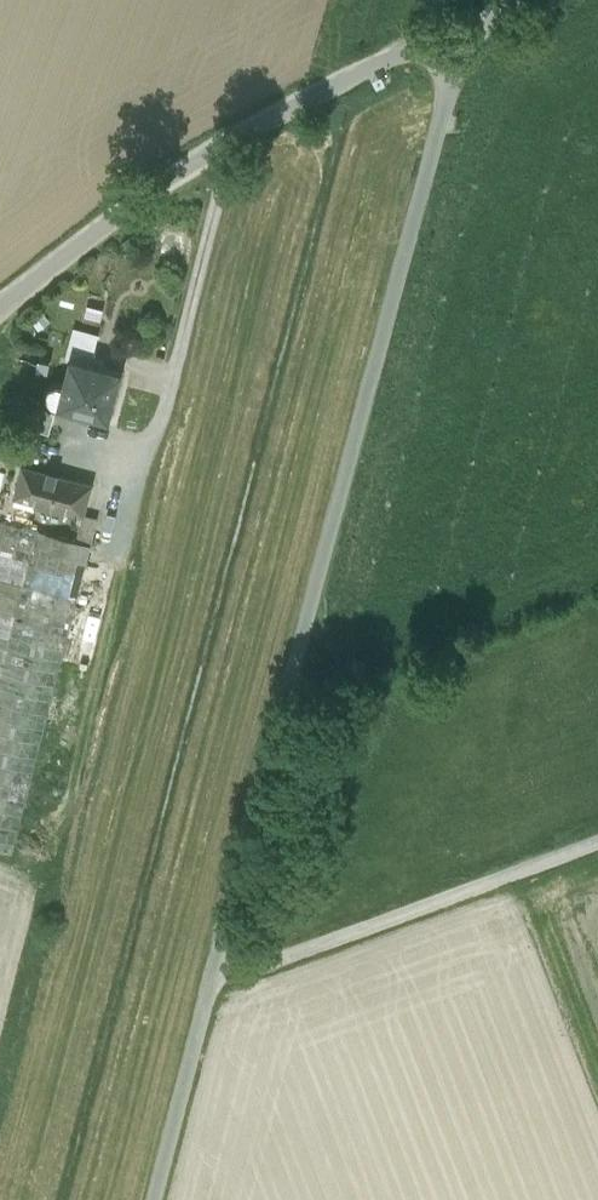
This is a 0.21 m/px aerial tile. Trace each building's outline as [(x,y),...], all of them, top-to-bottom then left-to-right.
[(81,330),(72,360),(97,366),(105,336),(81,330)] [(97,366),(72,360),(64,388),(62,386),(56,387),(52,390),(50,393),(50,400),(54,404),(61,406),(110,419),(121,372),(97,366)] [(91,485),(23,466),(15,497),(83,515),(83,516),(83,515),(91,485)] [(97,519),(83,515),(83,516),(83,515),(76,540),(91,543),(97,519)] [(0,521),(0,577),(22,582),(35,529),(0,521)] [(76,540),(35,529),(22,582),(5,648),(61,663),(92,544),(91,543),(76,540)] [(0,577),(0,647),(5,648),(22,582),(0,577)] [(5,648),(0,670),(0,853),(11,856),(61,663),(5,648)]
